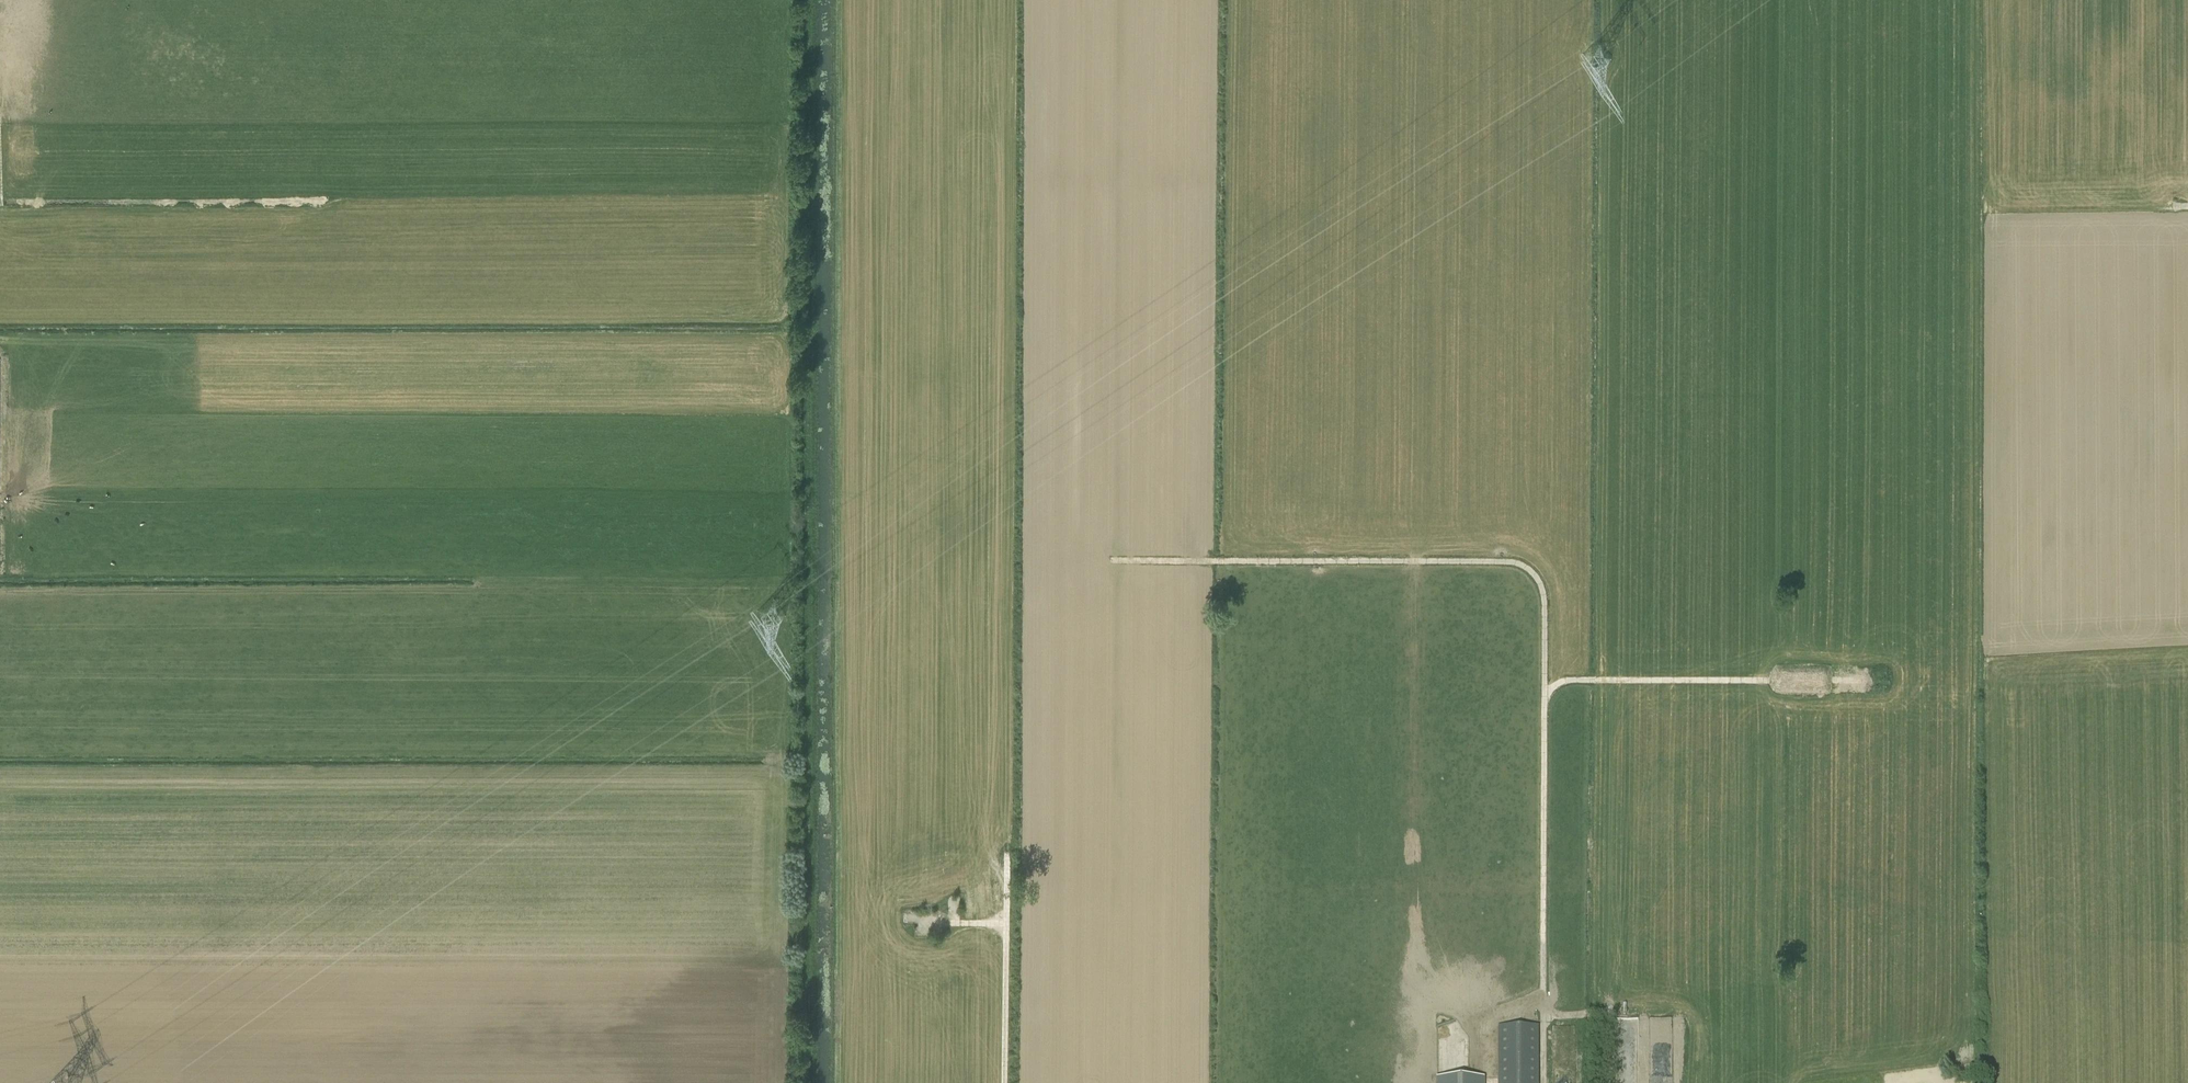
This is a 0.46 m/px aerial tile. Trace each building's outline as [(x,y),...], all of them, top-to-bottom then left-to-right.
[(1497,1082),(1538,1082),(1538,1026),(1498,1026),(1497,1082)]
